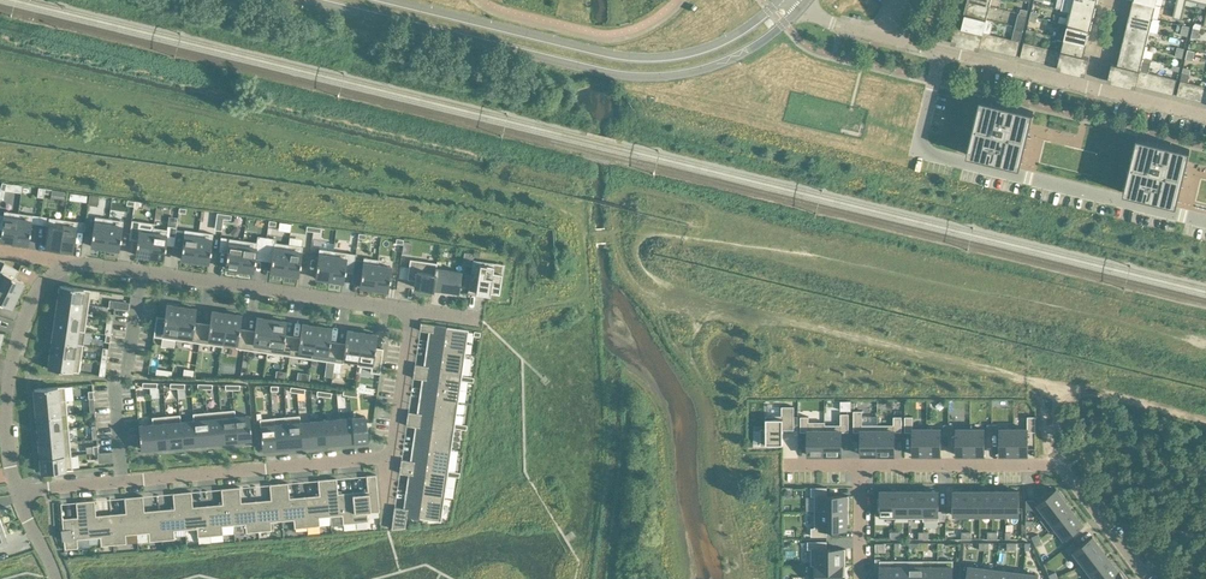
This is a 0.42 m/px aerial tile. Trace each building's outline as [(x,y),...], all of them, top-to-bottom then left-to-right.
[(967,0),(964,14),(986,19),(990,6),(967,0)] [(1081,0),(1063,0),(1061,9),(1071,12),(1093,17),(1096,4),(1081,0)] [(1130,12),(1153,17),(1156,4),(1139,0),(1133,0),(1130,12)] [(1093,17),(1071,12),(1067,25),(1090,30),(1093,17)] [(1130,12),(1127,25),(1149,31),(1153,17),(1130,12)] [(1018,13),(1015,26),(1024,28),(1026,20),(1027,15),(1020,13),(1018,13)] [(963,28),(970,29),(977,31),(983,32),(985,32),(990,34),(993,21),(986,19),(964,14),(961,26),(963,28)] [(959,45),(959,42),(963,28),(961,26),(955,25),(951,43),(959,45)] [(1090,30),(1067,25),(1064,38),(1087,44),(1090,30)] [(1127,25),(1124,39),(1146,44),(1149,31),(1127,25)] [(1015,26),(1012,39),(1013,39),(1020,41),(1022,33),(1024,28),(1015,26)] [(966,47),(970,29),(963,28),(959,42),(959,45),(966,47)] [(973,49),(974,46),(977,31),(970,29),(966,47),(973,49)] [(980,47),(981,48),(985,32),(983,32),(977,31),(974,46),(973,49),(979,50),(979,49),(980,47)] [(992,34),(990,34),(985,32),(981,48),(988,49),(992,34)] [(999,36),(992,34),(988,49),(995,51),(999,36)] [(1006,37),(999,36),(995,51),(1002,53),(1006,37)] [(1013,39),(1006,37),(1002,53),(1009,54),(1013,39)] [(1061,51),(1067,53),(1074,55),(1081,56),(1083,56),(1087,44),(1064,38),(1061,51)] [(1020,41),(1013,39),(1009,54),(1017,56),(1020,41)] [(1143,58),(1146,44),(1124,39),(1121,52),(1143,58)] [(1031,44),(1024,42),(1020,57),(1028,59),(1031,44)] [(1038,45),(1031,44),(1028,59),(1035,61),(1038,45)] [(1045,47),(1038,45),(1035,61),(1042,62),(1045,47)] [(1053,49),(1045,47),(1042,62),(1049,64),(1053,49)] [(1060,51),(1053,49),(1049,64),(1056,66),(1060,51)] [(1061,51),(1060,51),(1056,66),(1057,66),(1057,69),(1062,71),(1067,53),(1061,51)] [(1121,52),(1117,64),(1120,66),(1127,68),(1134,69),(1140,71),(1140,70),(1143,58),(1121,52)] [(1070,72),(1074,55),(1067,53),(1062,71),(1070,72)] [(1077,74),(1081,56),(1074,55),(1070,72),(1077,74)] [(1089,58),(1083,56),(1081,56),(1077,74),(1084,76),(1085,75),(1085,73),(1089,58)] [(1115,83),(1116,81),(1120,66),(1117,64),(1112,63),(1107,81),(1108,81),(1108,82),(1115,83)] [(1122,85),(1127,68),(1120,66),(1116,81),(1115,83),(1122,85)] [(1180,80),(1188,82),(1191,69),(1184,67),(1180,80)] [(1130,87),(1130,84),(1134,69),(1127,68),(1122,85),(1130,87)] [(1136,85),(1137,86),(1141,71),(1140,70),(1140,71),(1134,69),(1130,84),(1130,87),(1135,88),(1136,85)] [(1148,72),(1141,71),(1137,86),(1145,87),(1148,72)] [(1145,87),(1152,89),(1155,74),(1148,72),(1145,87)] [(1162,76),(1155,74),(1152,89),(1159,91),(1162,76)] [(1159,91),(1166,93),(1170,77),(1162,76),(1159,91)] [(1177,79),(1170,77),(1166,93),(1173,94),(1177,79)] [(1180,80),(1177,95),(1184,97),(1188,82),(1180,80)] [(1195,84),(1188,82),(1184,97),(1191,99),(1195,84)] [(1202,85),(1195,84),(1191,99),(1198,101),(1202,85)] [(1033,111),(980,98),(966,154),(1020,167),(1033,111)] [(1176,206),(1190,150),(1136,136),(1123,193),(1176,206)] [(4,211),(0,240),(14,242),(19,213),(4,211)] [(19,213),(14,242),(29,244),(33,215),(19,213)] [(45,246),(59,248),(63,219),(49,217),(45,246)] [(91,246),(105,248),(109,219),(95,217),(91,246)] [(63,219),(59,248),(73,250),(78,221),(63,219)] [(123,221),(109,219),(105,248),(119,250),(123,221)] [(132,220),(129,239),(137,240),(135,254),(150,257),(154,227),(154,223),(132,220)] [(154,227),(150,257),(164,259),(166,244),(174,246),(176,228),(177,227),(168,226),(167,229),(154,227)] [(176,228),(174,246),(182,247),(181,259),(195,261),(199,231),(176,228)] [(199,231),(195,261),(209,263),(213,233),(199,231)] [(243,240),(239,269),(253,271),(255,259),(263,260),(267,237),(258,236),(257,242),(243,240)] [(221,237),(219,251),(227,253),(225,267),(239,269),(243,240),(229,238),(221,237)] [(267,237),(263,260),(272,261),(270,271),(284,273),(289,244),(275,242),(276,238),(267,237)] [(289,244),(284,273),(299,275),(303,246),(289,244)] [(315,278),(329,280),(333,251),(319,249),(315,278)] [(333,251),(329,280),(343,282),(345,272),(353,273),(356,254),(348,253),(333,251)] [(377,265),(378,265),(379,259),(364,257),(360,286),(374,288),(377,265)] [(400,266),(399,278),(407,279),(408,279),(409,275),(416,276),(415,280),(414,287),(433,290),(436,268),(437,263),(410,259),(409,267),(400,266)] [(18,295),(24,282),(15,278),(19,270),(4,263),(1,271),(0,271),(0,287),(18,295)] [(489,294),(490,292),(499,293),(502,273),(493,272),(494,266),(479,264),(479,266),(472,265),(469,286),(470,286),(476,287),(476,290),(475,292),(489,294)] [(377,265),(374,288),(388,291),(391,267),(378,265),(377,265)] [(461,271),(436,268),(433,290),(442,291),(442,290),(445,290),(445,291),(458,292),(461,271)] [(60,286),(58,299),(89,304),(91,290),(60,286)] [(18,295),(0,287),(0,302),(11,308),(18,295)] [(89,304),(58,299),(56,313),(87,317),(89,304)] [(130,303),(110,300),(109,307),(129,310),(130,303)] [(177,339),(181,307),(167,304),(164,321),(156,320),(154,336),(177,339)] [(196,309),(181,307),(177,339),(199,343),(202,327),(194,326),(196,309)] [(209,328),(202,327),(199,343),(223,346),(223,342),(222,342),(227,313),(212,311),(209,328)] [(56,313),(54,327),(85,331),(87,317),(56,313)] [(222,342),(223,342),(237,344),(236,348),(244,349),(247,333),(239,332),(241,315),(227,313),(222,342)] [(255,334),(247,333),(244,349),(267,352),(272,319),(257,317),(255,334)] [(287,322),(272,319),(267,352),(290,356),(292,340),(284,339),(287,322)] [(427,349),(465,354),(468,330),(421,323),(420,324),(421,324),(420,330),(432,332),(429,348),(427,348),(427,349)] [(300,341),(292,340),(290,356),(312,359),(317,326),(302,324),(300,341)] [(317,326),(312,359),(334,362),(335,362),(337,346),(329,345),(332,328),(317,326)] [(54,327),(52,341),(83,345),(85,331),(54,327)] [(345,347),(337,346),(335,362),(343,363),(344,359),(358,361),(362,332),(347,330),(345,347)] [(377,334),(362,332),(358,361),(357,365),(371,367),(371,372),(380,373),(383,353),(374,351),(377,334)] [(52,341),(50,354),(81,359),(83,345),(52,341)] [(414,371),(461,378),(462,375),(465,354),(427,349),(426,349),(429,350),(427,366),(415,364),(414,370),(414,371)] [(81,359),(50,354),(48,368),(51,369),(55,369),(79,372),(81,359)] [(420,396),(458,402),(461,380),(461,378),(414,371),(414,372),(413,378),(425,380),(423,396),(420,395),(420,396)] [(34,389),(35,403),(66,400),(65,386),(51,387),(44,388),(41,388),(37,389),(34,389)] [(458,402),(420,396),(420,397),(422,397),(420,413),(408,412),(407,418),(407,419),(455,425),(455,423),(458,402)] [(35,403),(37,417),(68,414),(66,400),(35,403)] [(851,410),(851,401),(841,401),(841,410),(851,410)] [(766,428),(760,428),(760,445),(772,445),(772,444),(783,444),(783,429),(794,429),(794,427),(798,427),(798,416),(794,416),(794,406),(782,406),(782,415),(766,415),(766,428)] [(235,409),(221,411),(224,441),(238,440),(236,416),(235,409)] [(861,455),(878,455),(878,424),(862,424),(862,410),(854,410),(854,426),(861,426),(861,455)] [(210,443),(224,441),(221,411),(207,412),(210,443)] [(193,413),(194,420),(196,444),(210,443),(207,412),(193,413)] [(825,424),(825,455),(841,455),(841,448),(841,432),(849,432),(849,413),(841,413),(841,424),(825,424)] [(68,414),(37,417),(38,431),(69,428),(68,414)] [(180,414),(166,416),(169,446),(183,445),(181,421),(180,414)] [(236,416),(238,440),(252,439),(249,416),(249,415),(236,416)] [(287,416),(289,447),(303,446),(301,422),(300,415),(287,416)] [(152,417),(153,424),(155,448),(169,446),(166,416),(152,417)] [(289,447),(287,416),(273,417),(276,448),(289,447)] [(366,416),(353,417),(355,441),(365,440),(368,440),(367,435),(368,435),(367,422),(366,416)] [(825,424),(825,422),(809,422),(809,416),(801,416),(801,431),(808,432),(808,455),(825,455),(825,424)] [(894,424),(878,424),(878,455),(894,455),(894,432),(902,432),(902,416),(894,416),(894,424)] [(913,455),(927,454),(927,429),(913,429),(913,416),(905,416),(905,432),(913,432),(913,455)] [(1028,429),(1014,429),(1014,454),(1028,454),(1028,432),(1036,432),(1036,416),(1028,416),(1028,429)] [(276,448),(273,417),(260,419),(260,427),(262,449),(276,448)] [(340,419),(342,442),(355,441),(353,417),(340,419)] [(327,420),(329,443),(342,442),(340,419),(327,420)] [(455,425),(407,419),(406,425),(418,427),(416,443),(413,443),(413,444),(451,449),(454,428),(455,425)] [(194,420),(181,421),(183,445),(196,444),(194,420)] [(314,421),(316,445),(329,443),(327,420),(314,421)] [(301,422),(303,446),(316,445),(314,421),(301,422)] [(139,425),(141,449),(155,448),(153,424),(139,425)] [(69,428),(38,431),(39,444),(70,442),(69,428)] [(941,429),(927,429),(927,454),(941,454),(941,429)] [(956,454),(970,454),(970,429),(956,429),(956,454)] [(970,429),(970,454),(985,454),(985,429),(970,429)] [(1000,454),(1014,454),(1014,429),(1000,429),(1000,447),(1000,454)] [(70,442),(39,444),(40,458),(71,456),(70,442)] [(451,449),(413,444),(413,445),(415,445),(413,461),(401,459),(400,465),(400,466),(448,473),(448,471),(451,449)] [(113,452),(105,452),(106,461),(113,460),(113,452)] [(71,456),(40,458),(41,472),(46,472),(73,469),(73,468),(73,469),(71,456)] [(448,473),(400,466),(400,467),(399,473),(411,475),(409,491),(406,490),(406,491),(444,497),(448,475),(448,473)] [(353,492),(355,522),(368,521),(367,513),(379,512),(376,474),(366,475),(368,491),(353,492)] [(337,478),(327,479),(331,516),(342,515),(343,524),(355,522),(353,492),(338,493),(337,478)] [(319,517),(331,516),(327,479),(318,480),(319,495),(304,496),(307,527),(320,526),(319,517)] [(288,482),(279,483),(282,520),(294,519),(294,528),(307,527),(304,496),(290,498),(288,482)] [(271,521),(282,520),(279,483),(269,484),(271,499),(256,501),(259,531),(272,530),(271,521)] [(259,531),(256,501),(241,502),(240,487),(230,488),(234,525),(245,524),(246,532),(259,531)] [(815,512),(849,512),(849,495),(827,495),(827,487),(811,487),(811,496),(815,496),(815,512)] [(222,526),(234,525),(230,488),(221,488),(222,504),(208,505),(210,536),(223,534),(222,526)] [(1065,501),(1066,501),(1068,500),(1060,490),(1058,491),(1056,489),(1037,504),(1046,515),(1065,501)] [(966,515),(966,491),(960,490),(953,491),(953,515),(966,515)] [(980,515),(980,490),(966,491),(966,515),(980,515)] [(993,515),(993,490),(980,490),(980,515),(993,515)] [(1006,515),(1006,490),(993,490),(993,515),(1006,515)] [(1006,490),(1006,515),(1019,515),(1019,490),(1006,490)] [(198,537),(210,536),(208,505),(193,506),(191,491),(182,492),(185,529),(197,528),(198,537)] [(444,497),(406,491),(406,492),(409,492),(406,508),(394,507),(394,513),(391,529),(392,529),(405,527),(407,516),(441,521),(444,497)] [(895,515),(895,491),(880,491),(880,498),(878,498),(878,505),(878,509),(880,509),(880,518),(895,518),(895,515)] [(895,515),(909,515),(909,491),(895,491),(895,515)] [(909,518),(923,518),(924,518),(924,491),(909,491),(909,515),(909,518)] [(924,518),(923,518),(923,521),(939,521),(939,491),(924,491),(924,518)] [(185,529),(182,492),(173,493),(174,508),(159,509),(162,540),(175,539),(174,530),(185,529)] [(149,541),(162,540),(159,509),(144,511),(143,495),(134,496),(137,534),(148,533),(149,541)] [(126,535),(137,534),(134,496),(124,497),(126,512),(111,514),(114,544),(126,543),(126,535)] [(95,500),(85,501),(89,538),(100,537),(101,546),(114,544),(111,514),(96,515),(95,500)] [(77,539),(89,538),(85,501),(76,502),(77,517),(62,518),(63,530),(61,530),(63,539),(64,539),(65,549),(78,548),(77,539)] [(1065,501),(1046,515),(1055,527),(1074,512),(1066,501),(1065,501)] [(849,515),(849,512),(815,512),(815,527),(811,527),(811,536),(827,536),(827,528),(846,528),(846,522),(849,522),(849,515)] [(1074,512),(1055,527),(1064,539),(1083,524),(1074,512)] [(1073,551),(1082,563),(1102,548),(1093,536),(1073,551)] [(814,564),(846,564),(846,548),(827,548),(827,541),(808,541),(808,549),(811,549),(811,565),(814,565),(814,564)] [(1111,559),(1102,548),(1082,563),(1091,574),(1111,559)] [(876,558),(876,573),(880,573),(880,578),(895,578),(895,560),(880,560),(880,558),(876,558)] [(1091,574),(1095,578),(1109,578),(1121,570),(1116,562),(1114,564),(1111,559),(1091,574)] [(895,560),(895,578),(909,578),(909,560),(895,560)] [(909,560),(909,578),(924,578),(924,560),(909,560)] [(924,560),(924,578),(939,578),(939,560),(924,560)] [(939,578),(953,578),(953,560),(939,560),(939,578)] [(814,565),(814,567),(814,578),(843,578),(843,576),(846,576),(846,564),(814,564),(814,565)] [(982,567),(968,566),(966,578),(980,578),(982,567)] [(996,569),(982,567),(980,578),(995,578),(996,569)] [(1010,571),(996,569),(995,578),(1009,578),(1010,571)] [(1121,570),(1109,578),(1128,578),(1121,570)] [(1009,578),(1023,578),(1023,572),(1010,571),(1009,578)]
